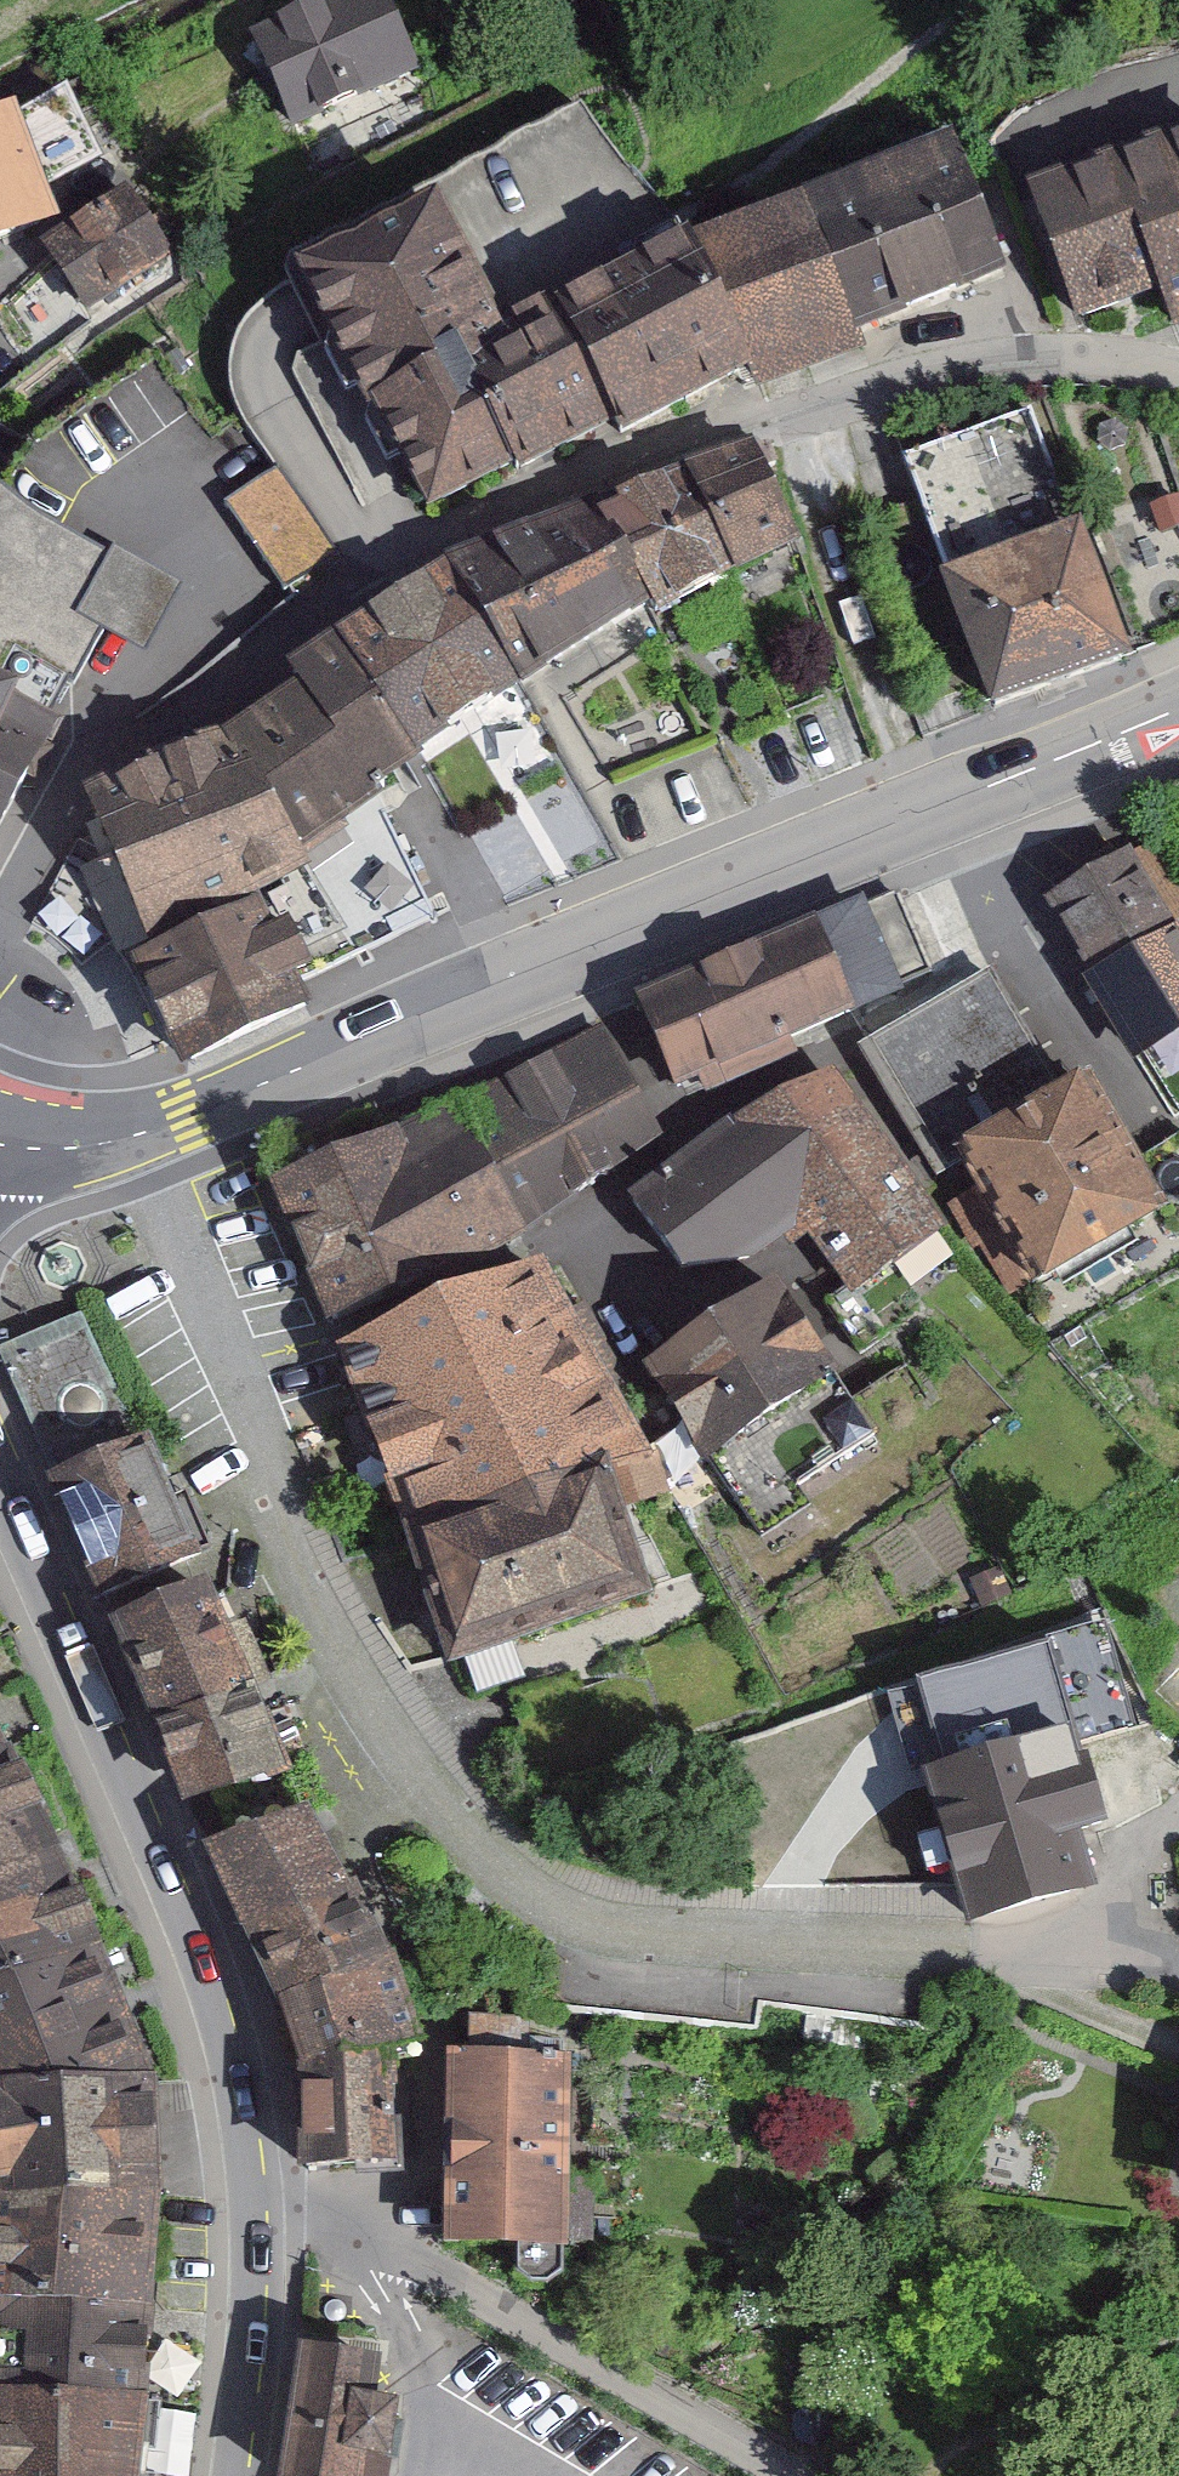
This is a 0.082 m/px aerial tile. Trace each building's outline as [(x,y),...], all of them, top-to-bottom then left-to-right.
[(396,0),(391,0),(253,64),(293,149),(435,84),(396,0)] [(0,124),(0,241),(84,196),(70,166),(99,151),(63,91),(0,124)] [(1008,281),(954,148),(746,239),(804,373),(908,326),(1008,281)] [(1030,207),(1077,338),(1169,305),(1178,334),(1178,154),(1030,207)] [(197,271),(157,209),(62,270),(102,332),(197,271)] [(505,347),(435,212),(293,287),(429,525),(613,452),(556,325),(505,347)] [(746,239),(556,325),(613,452),(666,427),(678,446),(804,373),(746,239)] [(170,342),(23,413),(52,473),(200,402),(170,342)] [(1063,399),(926,456),(1031,708),(1168,652),(1063,399)] [(843,554),(799,454),(736,481),(780,581),(843,554)] [(348,552),(291,468),(236,505),(293,589),(348,552)] [(780,581),(736,481),(663,509),(710,618),(780,581)] [(140,547),(133,558),(31,498),(13,529),(0,551),(0,650),(6,653),(96,710),(140,636),(168,652),(207,586),(140,547)] [(712,630),(663,509),(503,573),(572,694),(712,630)] [(13,529),(0,514),(0,551),(13,529)] [(572,694),(503,573),(345,687),(427,790),(572,694)] [(6,653),(0,662),(0,847),(27,863),(115,720),(6,653)] [(345,687),(262,742),(311,779),(351,873),(405,819),(427,790),(345,687)] [(262,742),(100,832),(110,864),(90,873),(132,962),(351,873),(311,779),(262,742)] [(341,928),(357,964),(454,917),(405,819),(351,873),(302,900),(318,938),(341,928)] [(1154,839),(1042,902),(1101,1006),(1178,963),(1178,883),(1154,839)] [(302,900),(165,960),(217,1077),(340,1023),(327,995),(363,979),(357,964),(341,928),(318,938),(302,900)] [(844,916),(637,1008),(680,1105),(888,1013),(844,916)] [(1146,1232),(997,981),(880,1050),(1030,1301),(1146,1232)] [(1109,1021),(1178,1142),(1178,981),(1109,1021)] [(679,1136),(609,1029),(480,1112),(550,1220),(679,1136)] [(847,1068),(648,1202),(714,1299),(817,1230),(866,1302),(962,1238),(847,1068)] [(554,1229),(480,1112),(388,1152),(449,1292),(554,1229)] [(449,1292),(388,1152),(281,1182),(332,1330),(449,1292)] [(540,1277),(352,1357),(422,1567),(609,1489),(650,1465),(540,1277)] [(895,1437),(799,1284),(655,1374),(768,1554),(829,1515),(812,1489),(895,1437)] [(0,1344),(0,1364),(103,1596),(209,1550),(184,1468),(166,1470),(84,1312),(0,1344)] [(609,1489),(422,1567),(459,1678),(651,1609),(609,1489)] [(294,1764),(211,1572),(115,1602),(183,1785),(217,1776),(294,1764)] [(1056,1747),(946,1776),(986,1928),(1087,1901),(1073,1848),(1121,1835),(1108,1783),(1069,1793),(1056,1747)] [(0,1753),(0,1845),(43,1839),(1,1752),(0,1753)] [(311,1800),(208,1832),(260,1970),(376,1921),(311,1800)] [(0,1845),(0,1986),(98,1952),(43,1839),(0,1845)] [(376,1921),(260,1970),(285,2025),(429,1976),(407,1911),(376,1921)] [(0,1986),(0,2084),(146,2080),(98,1952),(0,1986)] [(429,1976),(285,2025),(322,2078),(428,2058),(434,2031),(429,1976)] [(524,2036),(451,2039),(443,2225),(568,2234),(568,2057),(569,2043),(524,2036)] [(428,2058),(322,2078),(331,2177),(434,2183),(428,2058)] [(0,2084),(0,2198),(150,2195),(146,2080),(0,2084)] [(0,2198),(0,2303),(140,2309),(150,2195),(0,2198)] [(0,2303),(0,2388),(137,2401),(140,2309),(0,2303)] [(304,2328),(279,2475),(390,2475),(398,2422),(375,2419),(383,2342),(304,2328)] [(0,2388),(0,2475),(131,2475),(137,2401),(0,2388)]
